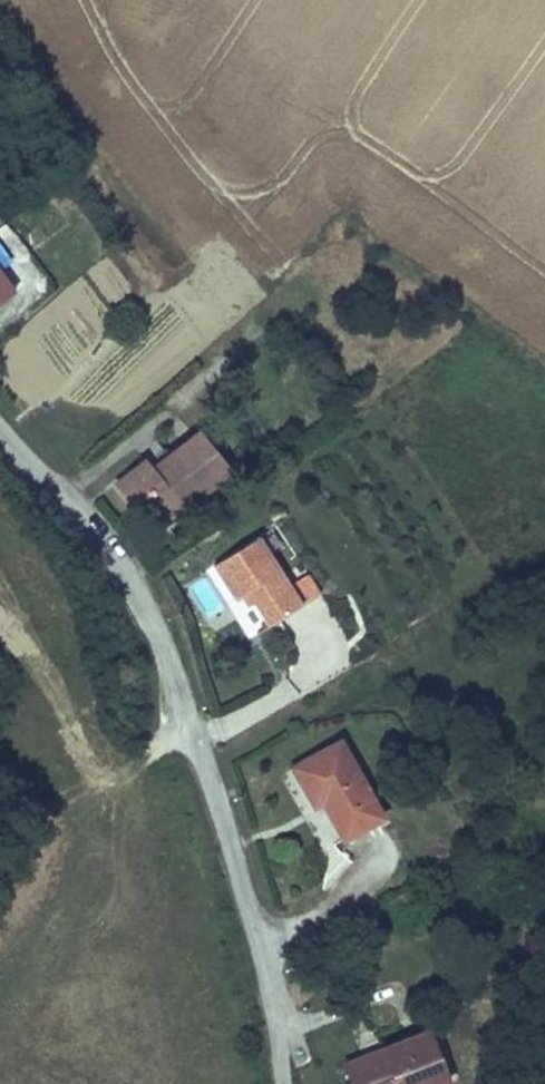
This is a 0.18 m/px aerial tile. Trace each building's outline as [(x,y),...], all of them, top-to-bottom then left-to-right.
[(18,241),(7,225),(0,230),(0,245),(4,251),(18,241)] [(4,251),(0,245),(0,273),(13,263),(4,251)] [(12,297),(0,280),(0,306),(12,297)] [(175,502),(181,511),(228,476),(216,459),(199,436),(167,458),(171,463),(153,476),(142,461),(113,482),(144,525),(175,502)] [(144,525),(150,533),(181,511),(175,502),(144,525)] [(265,624),(296,606),(253,539),(207,569),(228,603),(245,592),(265,624)] [(291,579),(303,601),(319,592),(307,570),(291,579)] [(334,741),(287,767),(311,810),(320,805),(338,838),(377,817),(334,741)] [(428,1035),(343,1064),(350,1083),(445,1083),(428,1035)]
